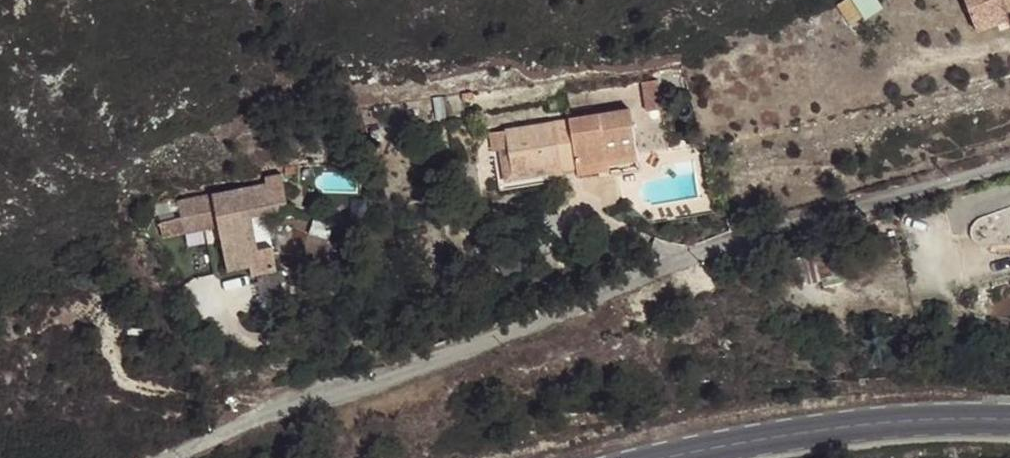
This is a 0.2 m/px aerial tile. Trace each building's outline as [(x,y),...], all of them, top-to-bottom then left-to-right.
[(838,2),(853,27),(885,8),(881,0),(842,0),(838,2)] [(972,19),(1006,7),(1008,12),(1009,11),(1009,0),(965,0),(972,19)] [(1006,7),(972,19),(977,31),(1009,19),(1009,16),(1008,12),(1006,7)] [(657,78),(642,81),(647,110),(662,107),(657,78)] [(474,101),(473,92),(463,93),(464,102),(474,101)] [(446,118),(443,95),(432,97),(436,119),(446,118)] [(563,96),(548,99),(550,110),(565,107),(563,96)] [(562,170),(576,168),(575,165),(638,154),(631,109),(491,133),(494,150),(499,149),(508,147),(512,179),(562,170)] [(512,179),(508,147),(499,149),(504,188),(563,178),(562,170),(512,179)] [(638,154),(575,165),(576,168),(577,174),(608,169),(607,165),(638,159),(638,154)] [(285,194),(281,173),(264,176),(266,184),(177,201),(180,217),(183,233),(219,226),(228,270),(250,265),(252,275),(277,270),(272,246),(255,249),(245,238),(240,211),(276,203),(275,196),(285,194)] [(288,208),(285,194),(275,196),(276,203),(240,211),(245,238),(255,249),(258,248),(252,216),(288,208)] [(183,233),(180,217),(159,221),(163,237),(183,233)] [(844,277),(835,240),(813,245),(813,248),(810,249),(811,254),(789,258),(795,286),(844,277)]
